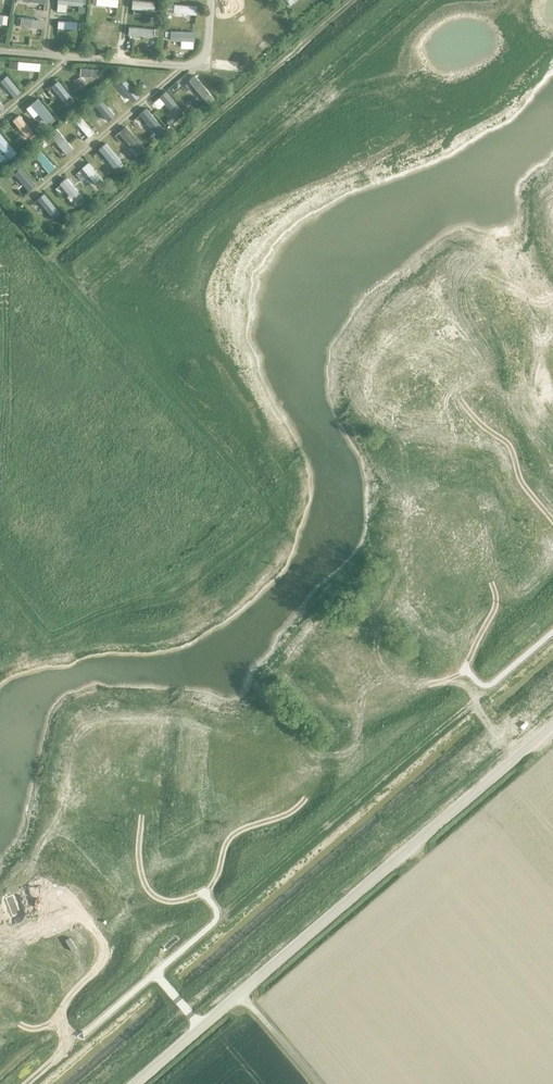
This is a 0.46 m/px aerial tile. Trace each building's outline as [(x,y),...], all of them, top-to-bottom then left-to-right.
[(162,2),(132,0),(132,8),(161,11),(162,2)] [(197,6),(166,3),(165,11),(196,14),(197,6)] [(43,19),(20,17),(19,25),(42,28),(43,19)] [(77,29),(77,22),(58,21),(58,28),(77,29)] [(151,37),(152,29),(128,26),(127,34),(151,37)] [(88,41),(97,41),(98,36),(109,37),(110,28),(89,27),(88,41)] [(195,32),(164,30),(164,37),(170,37),(170,40),(195,41),(195,32)] [(40,71),(40,63),(9,60),(8,68),(40,71)] [(99,77),(100,68),(80,67),(80,76),(99,77)] [(215,99),(195,74),(189,79),(208,104),(215,99)] [(6,75),(0,80),(14,97),(20,92),(6,75)] [(137,94),(125,78),(118,83),(131,99),(137,94)] [(70,96),(57,80),(51,86),(63,101),(70,96)] [(180,109),(166,91),(160,96),(174,114),(180,109)] [(54,117),(37,97),(30,103),(47,123),(54,117)] [(114,116),(100,99),(94,104),(108,121),(114,116)] [(164,129),(147,108),(140,113),(157,135),(164,129)] [(32,132),(19,114),(13,119),(26,137),(32,132)] [(93,132),(80,116),(74,121),(87,137),(93,132)] [(141,145),(126,126),(118,132),(134,151),(141,145)] [(73,149),(56,127),(49,132),(66,154),(73,149)] [(0,133),(0,147),(10,159),(17,153),(0,133)] [(121,162),(105,142),(98,148),(114,168),(121,162)] [(55,167),(40,149),(33,155),(49,172),(55,167)] [(99,178),(88,163),(81,167),(93,183),(99,178)] [(36,185),(21,167),(14,173),(29,190),(36,185)] [(81,196),(66,177),(59,183),(74,202),(81,196)] [(59,213),(43,194),(37,199),(53,218),(59,213)] [(388,423),(392,430),(398,427),(393,420),(388,423)] [(273,498),(265,502),(272,517),(281,512),(273,498)] [(252,518),(242,526),(249,535),(259,526),(252,518)] [(536,556),(542,564),(546,561),(541,553),(536,556)] [(409,564),(401,572),(409,579),(417,572),(409,564)] [(455,564),(444,573),(447,577),(458,568),(455,564)] [(395,570),(387,577),(395,587),(403,580),(395,570)] [(170,596),(178,590),(171,582),(163,588),(170,596)]
